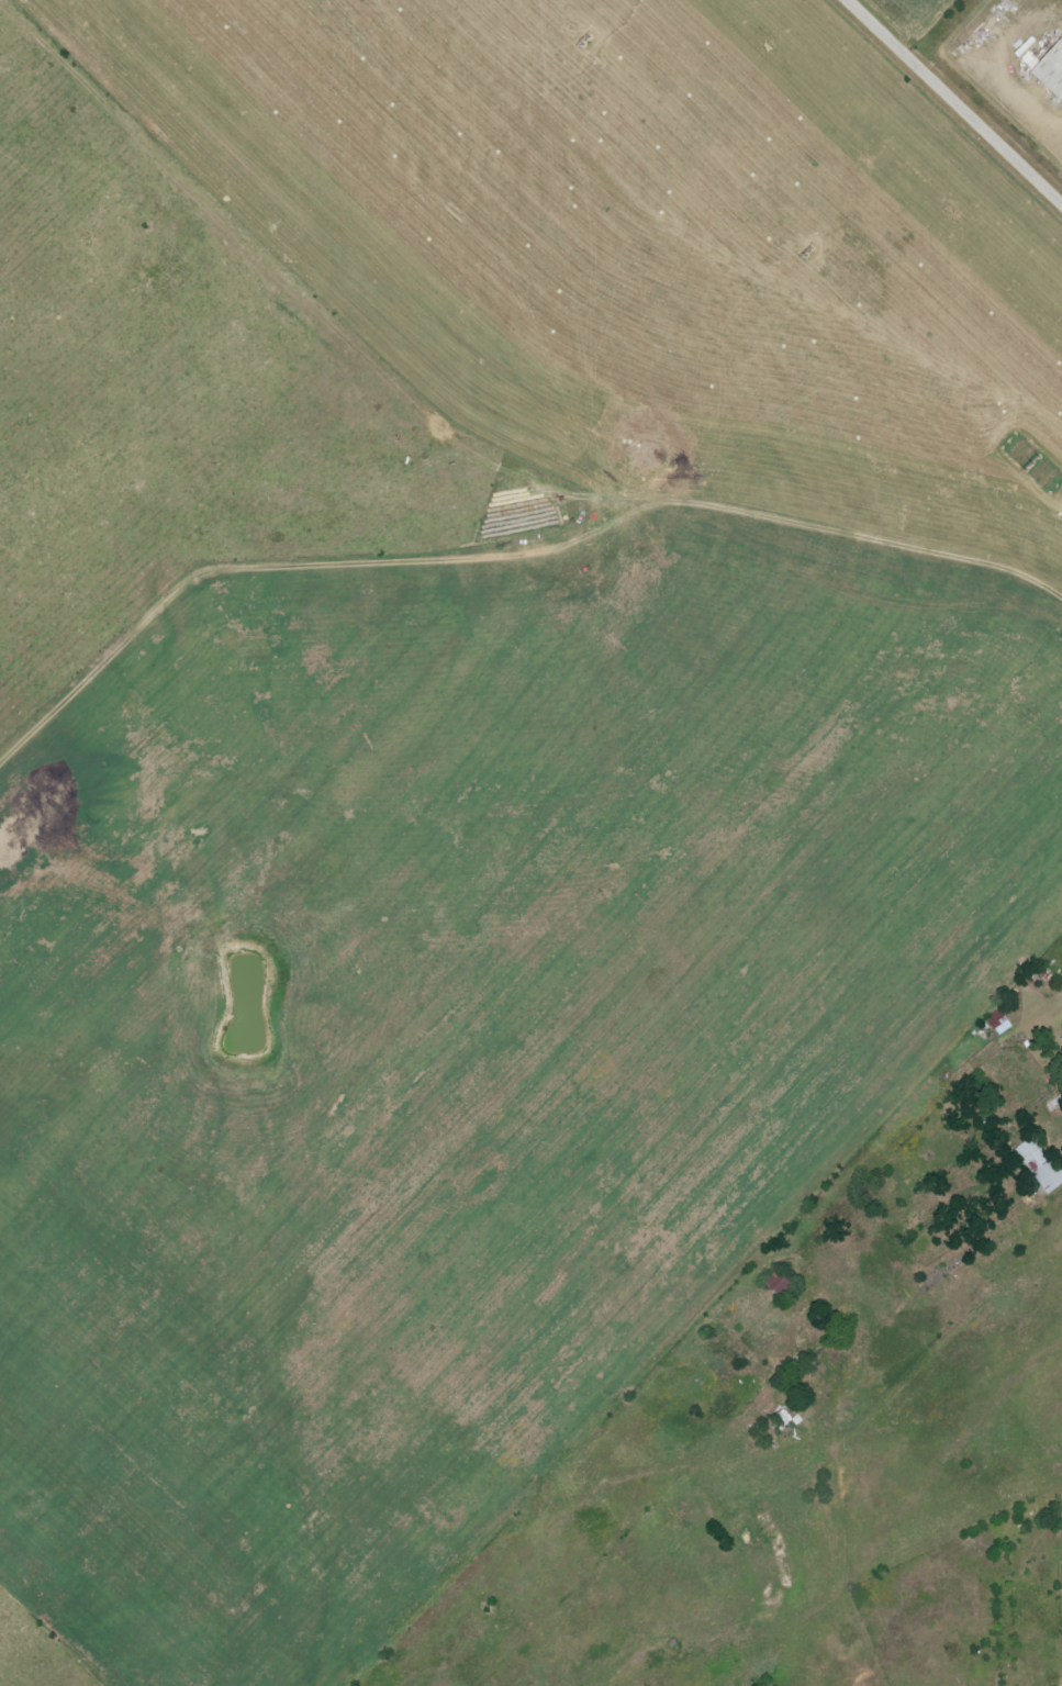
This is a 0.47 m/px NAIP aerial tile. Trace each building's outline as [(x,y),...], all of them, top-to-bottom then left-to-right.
[(1033,70),(1061,40),(1061,95),(1033,70)] [(1050,1195),(1061,1188),(1061,1173),(1038,1136),(1020,1148),(1050,1195)]
